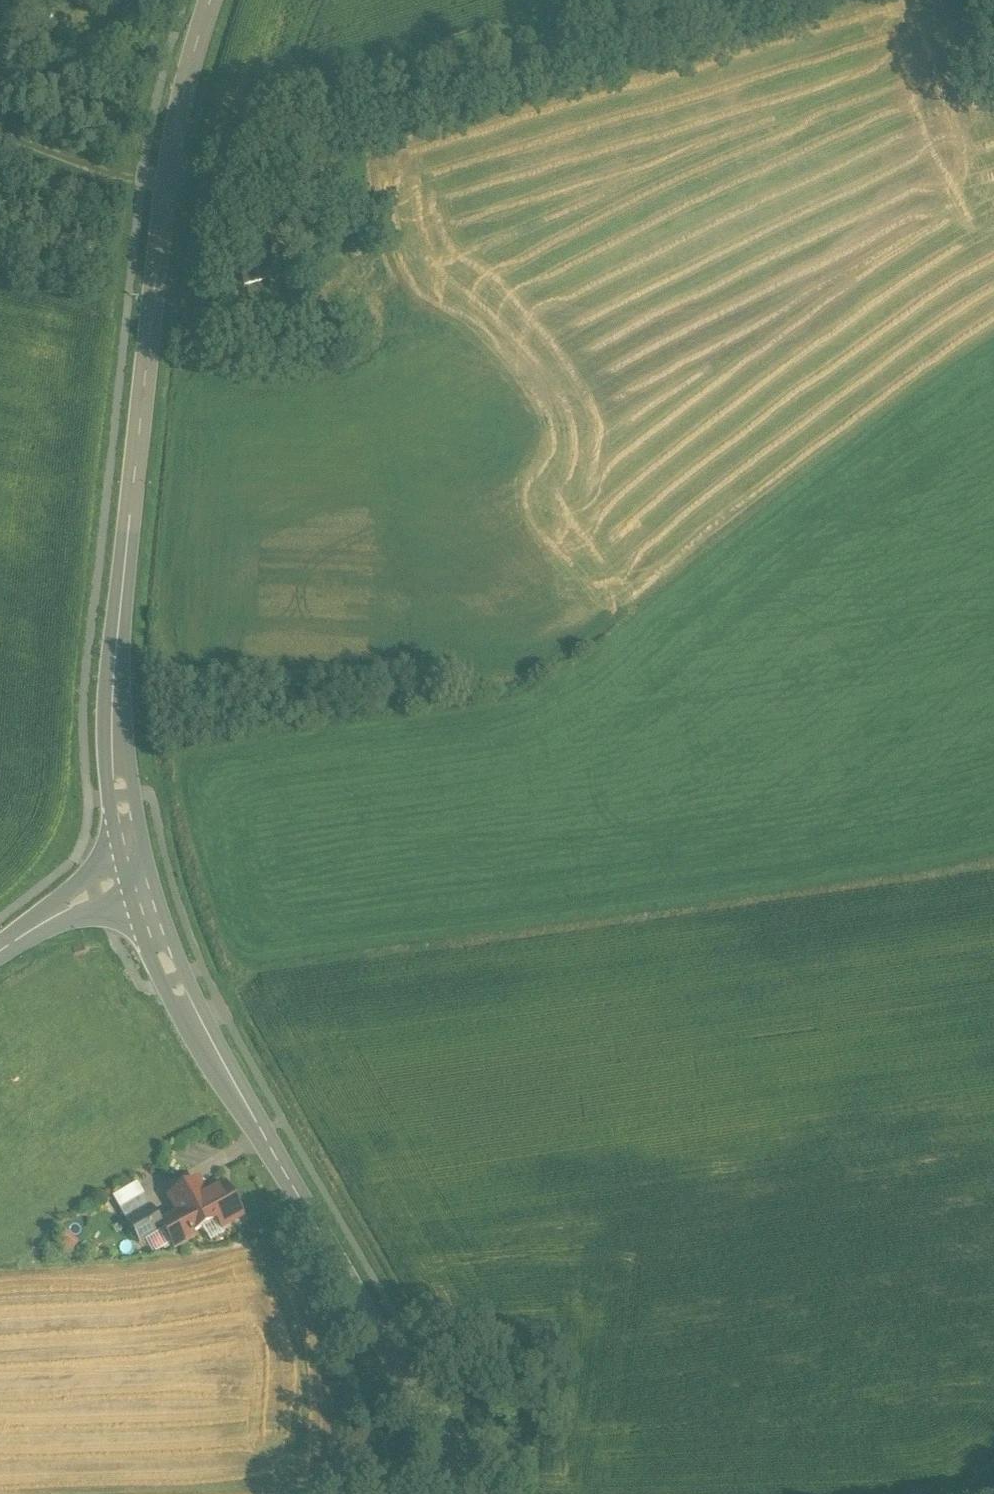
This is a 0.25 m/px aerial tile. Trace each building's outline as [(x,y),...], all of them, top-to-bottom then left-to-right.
[(244,286),(278,278),(272,251),(254,255),(256,264),(240,268),(244,286)] [(178,1215),(161,1225),(165,1232),(175,1249),(194,1238),(192,1234),(217,1220),(222,1229),(243,1217),(225,1186),(207,1197),(198,1182),(169,1199),(178,1215)] [(165,1232),(161,1225),(137,1184),(112,1199),(139,1246),(165,1232)]
